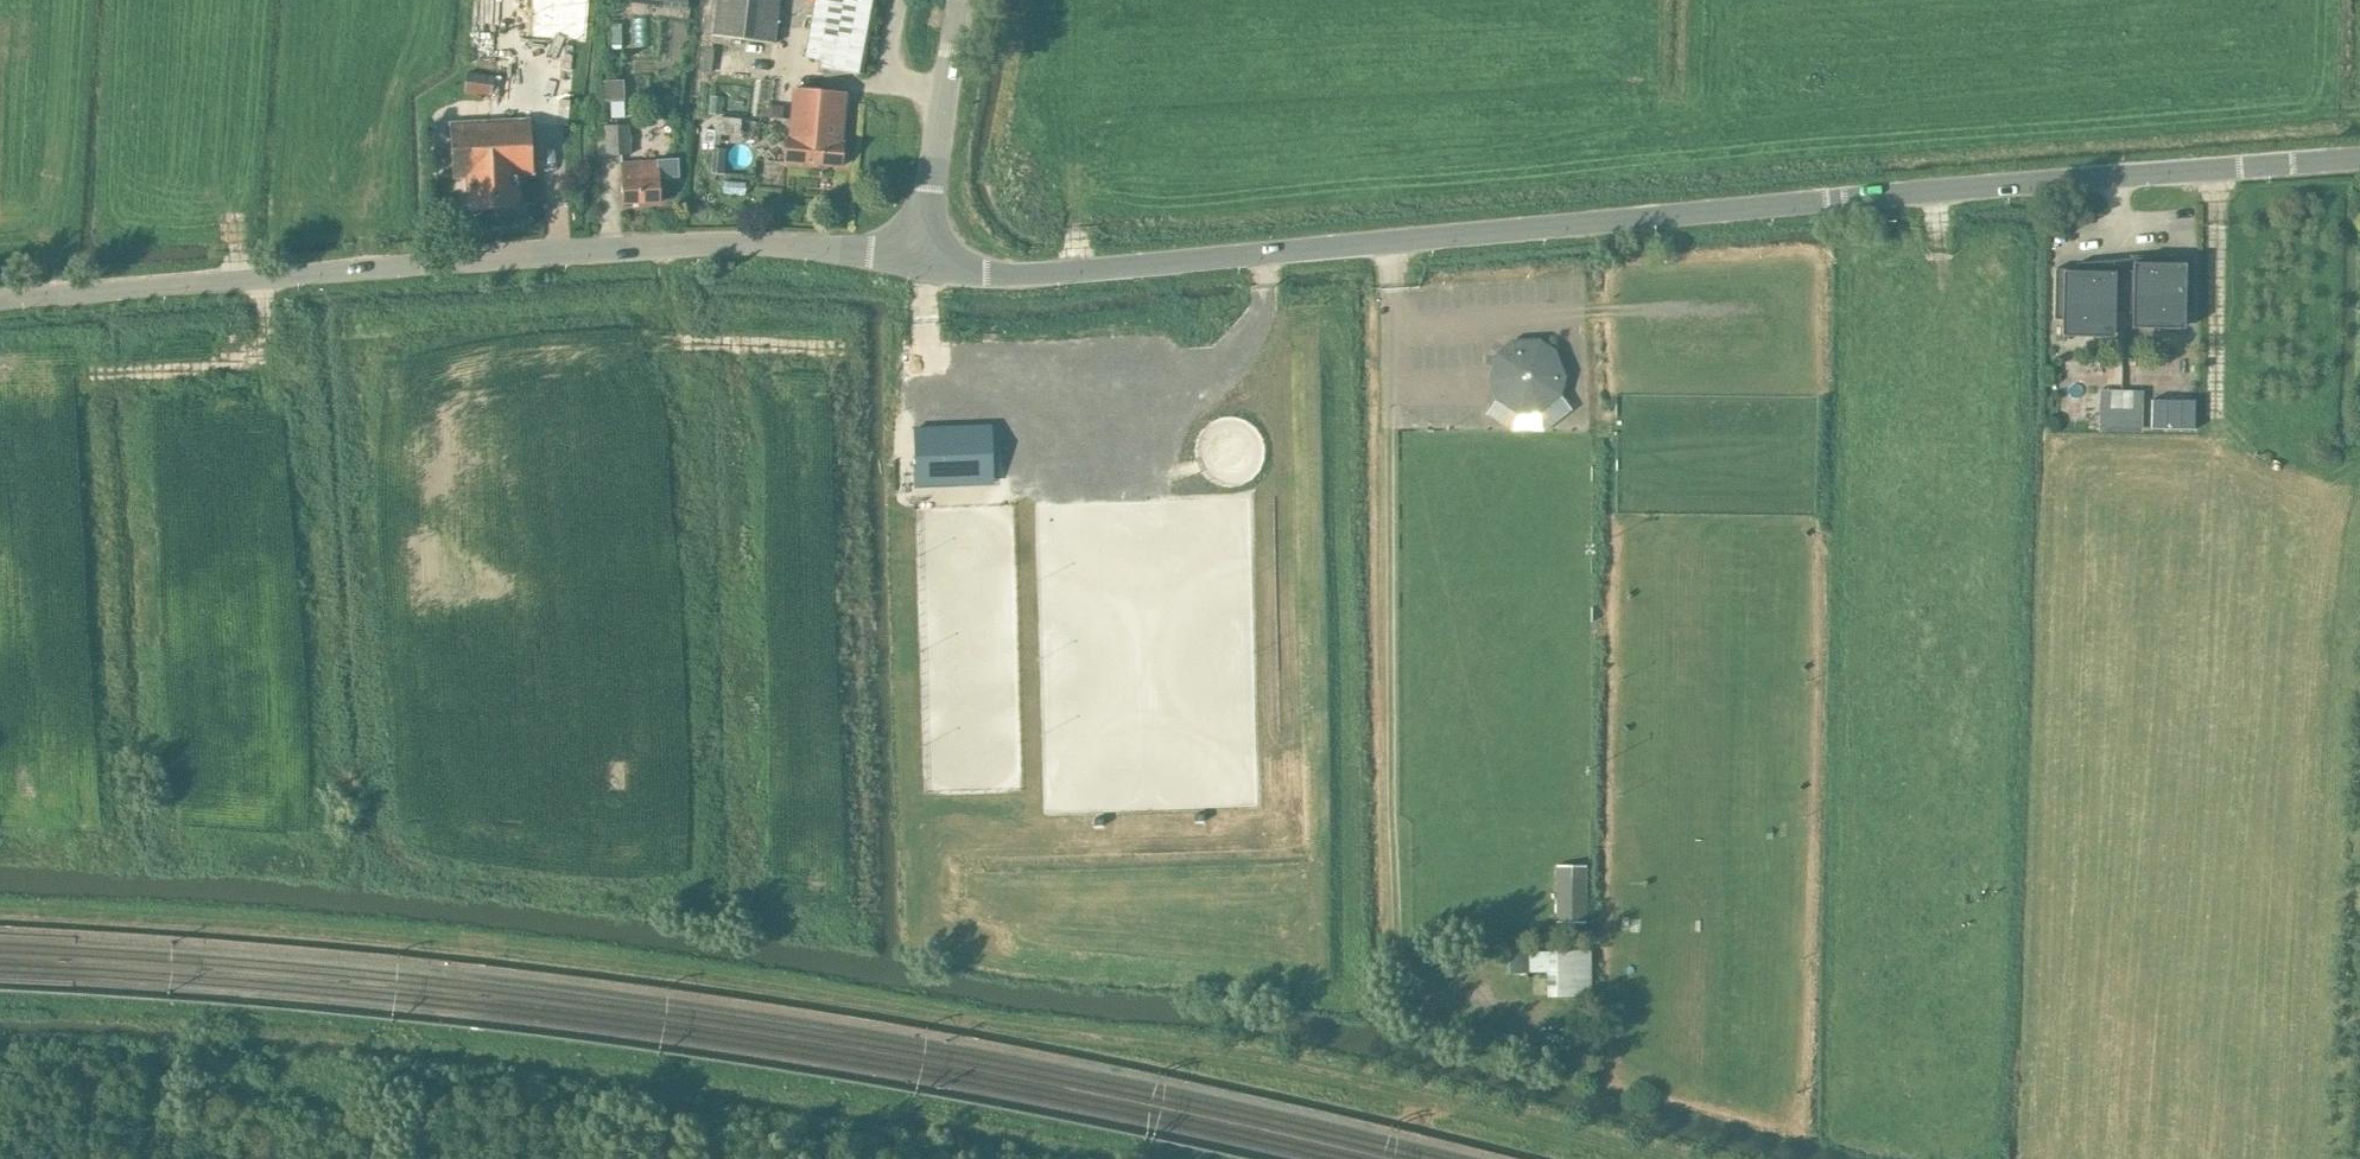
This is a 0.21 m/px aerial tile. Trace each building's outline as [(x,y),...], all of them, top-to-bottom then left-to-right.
[(473,12),(469,49),(464,48),(461,72),(466,73),(463,91),(492,95),(495,76),(491,51),(495,0),(473,0),(473,12)] [(712,36),(774,44),(779,0),(716,0),(712,36)] [(805,57),(820,60),(818,68),(862,75),(875,0),(815,0),(805,57)] [(600,100),(610,100),(611,116),(624,116),(623,79),(599,80),(600,100)] [(845,92),(795,88),(790,136),(787,136),(784,162),(841,167),(843,141),(841,141),(845,92)] [(737,136),(738,117),(714,116),(714,135),(737,136)] [(531,122),(448,126),(451,175),(469,174),(471,211),(519,209),(517,172),(533,171),(531,122)] [(629,127),(605,128),(606,155),(630,154),(629,127)] [(658,161),(620,163),(622,204),(661,201),(658,161)] [(2055,268),(2054,319),(2061,319),(2061,336),(2114,337),(2114,314),(2114,313),(2131,313),(2131,328),(2184,329),(2184,312),(2192,312),(2193,261),(2171,261),(2171,257),(2171,255),(2133,258),(2133,260),(2133,263),(2132,263),(2132,271),(2126,271),(2126,269),(2122,269),(2122,278),(2115,278),(2115,272),(2114,272),(2114,261),(2115,261),(2115,260),(2077,263),(2077,265),(2077,269),(2055,268)] [(1564,377),(1553,351),(1539,342),(1511,343),(1498,354),(1491,381),(1497,397),(1520,413),(1537,412),(1559,394),(1564,377)] [(2133,390),(2110,390),(2109,409),(2133,410),(2133,390)] [(914,429),(916,485),(992,482),(991,426),(914,429)] [(1557,865),(1556,922),(1585,923),(1585,865),(1557,865)] [(1586,956),(1530,956),(1530,972),(1550,972),(1551,996),(1586,995),(1586,956)]
